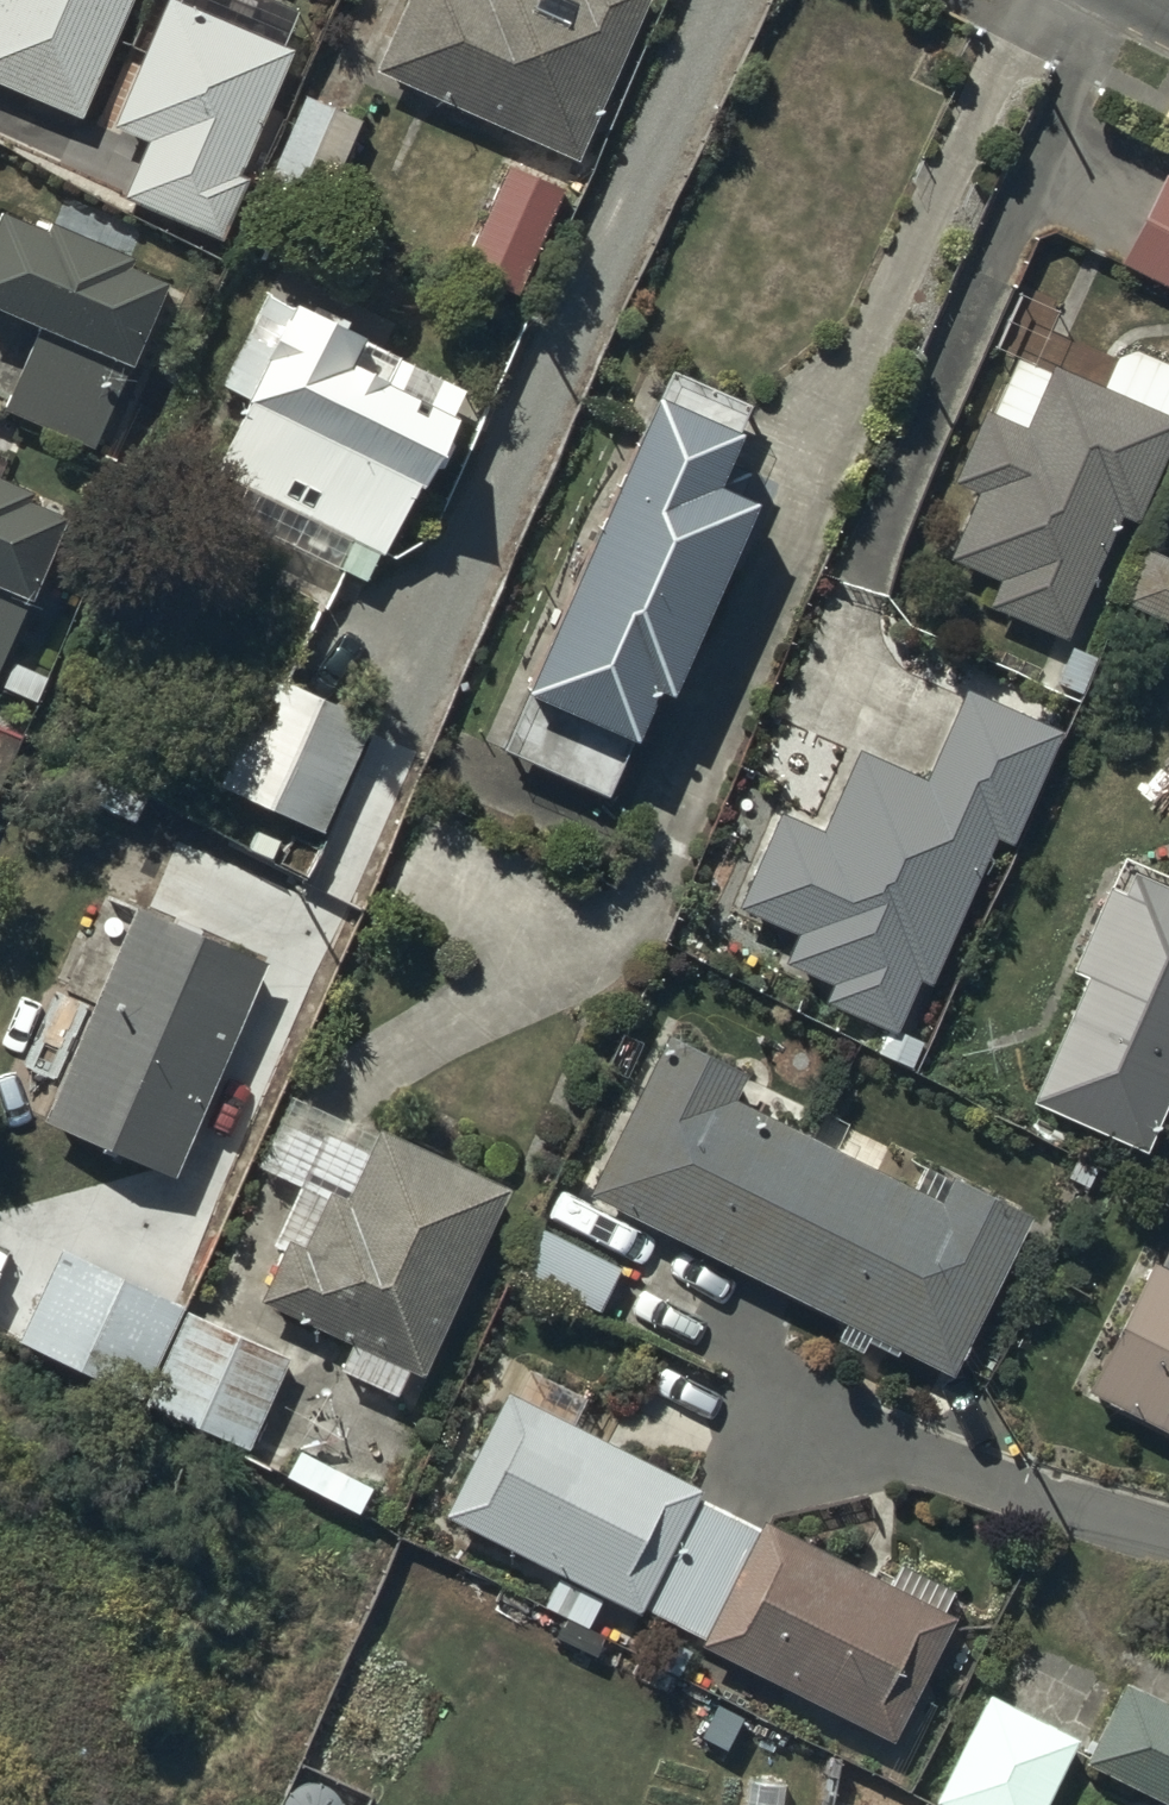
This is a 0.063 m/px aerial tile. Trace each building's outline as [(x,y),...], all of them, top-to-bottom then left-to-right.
[(107,28),(118,0),(0,0),(0,68),(75,100),(107,28)] [(182,0),(166,0),(146,45),(116,112),(149,126),(124,182),(215,222),(238,171),(227,167),(282,45),(182,0)] [(524,147),(462,277),(518,304),(661,0),(415,0),(378,78),(524,147)] [(321,78),(318,85),(306,80),(268,168),(326,192),(363,104),(355,101),(358,94),(321,78)] [(1119,263),(1168,288),(1168,176),(1163,173),(1119,263)] [(42,321),(1,425),(88,459),(160,277),(127,264),(131,256),(132,253),(45,219),(42,225),(1,209),(0,210),(0,304),(42,321)] [(368,292),(297,260),(196,486),(366,562),(455,364),(355,319),(368,292)] [(1168,456),(1168,420),(1057,371),(1029,435),(988,416),(957,488),(979,498),(950,563),(1002,586),(991,612),(1067,645),(1122,520),(1138,527),(1168,456)] [(670,414),(664,427),(654,423),(527,720),(635,768),(748,516),(723,505),(748,449),(670,414)] [(25,471),(31,457),(0,445),(0,647),(62,485),(25,471)] [(1143,547),(1120,600),(1168,622),(1168,559),(1143,547)] [(231,798),(328,844),(379,735),(283,689),(231,798)] [(1061,738),(971,698),(929,791),(859,760),(824,840),(780,820),(740,909),(798,935),(787,961),(837,983),(829,1000),(894,1029),(919,973),(929,977),(995,829),(1016,839),(1061,738)] [(1139,884),(1131,903),(1110,894),(1077,971),(1093,978),(1040,1101),(1146,1147),(1168,1094),(1168,897),(1139,884)] [(270,970),(141,914),(49,1124),(178,1181),(270,970)] [(746,1274),(808,1145),(724,1103),(736,1078),(668,1045),(593,1201),(746,1274)] [(383,1139),(379,1148),(291,1108),(259,1176),(309,1198),(257,1312),(356,1357),(346,1380),(402,1405),(412,1382),(425,1388),(512,1198),(388,1141),(383,1139)] [(1026,1218),(954,1183),(942,1208),(808,1145),(746,1274),(951,1373),(1026,1218)] [(520,1252),(598,1297),(623,1253),(544,1209),(520,1252)] [(138,1383),(182,1291),(63,1235),(19,1327),(138,1383)] [(1154,1266),(1087,1396),(1168,1437),(1168,1274),(1154,1266)] [(188,1316),(145,1408),(247,1456),(251,1449),(280,1462),(301,1417),(323,1427),(339,1393),(287,1368),(289,1363),(188,1316)] [(690,1495),(507,1404),(451,1517),(634,1608),(690,1495)] [(727,1514),(690,1495),(634,1608),(671,1626),(727,1514)] [(708,1645),(764,1532),(727,1514),(671,1626),(708,1645)] [(946,1623),(764,1532),(708,1645),(889,1736),(946,1623)] [(1129,1687),(1091,1763),(1168,1801),(1168,1706),(1129,1687)] [(995,1701),(944,1802),(950,1804),(1044,1804),(1076,1743),(995,1701)] [(684,1719),(658,1772),(725,1804),(807,1804),(817,1785),(684,1719)]
